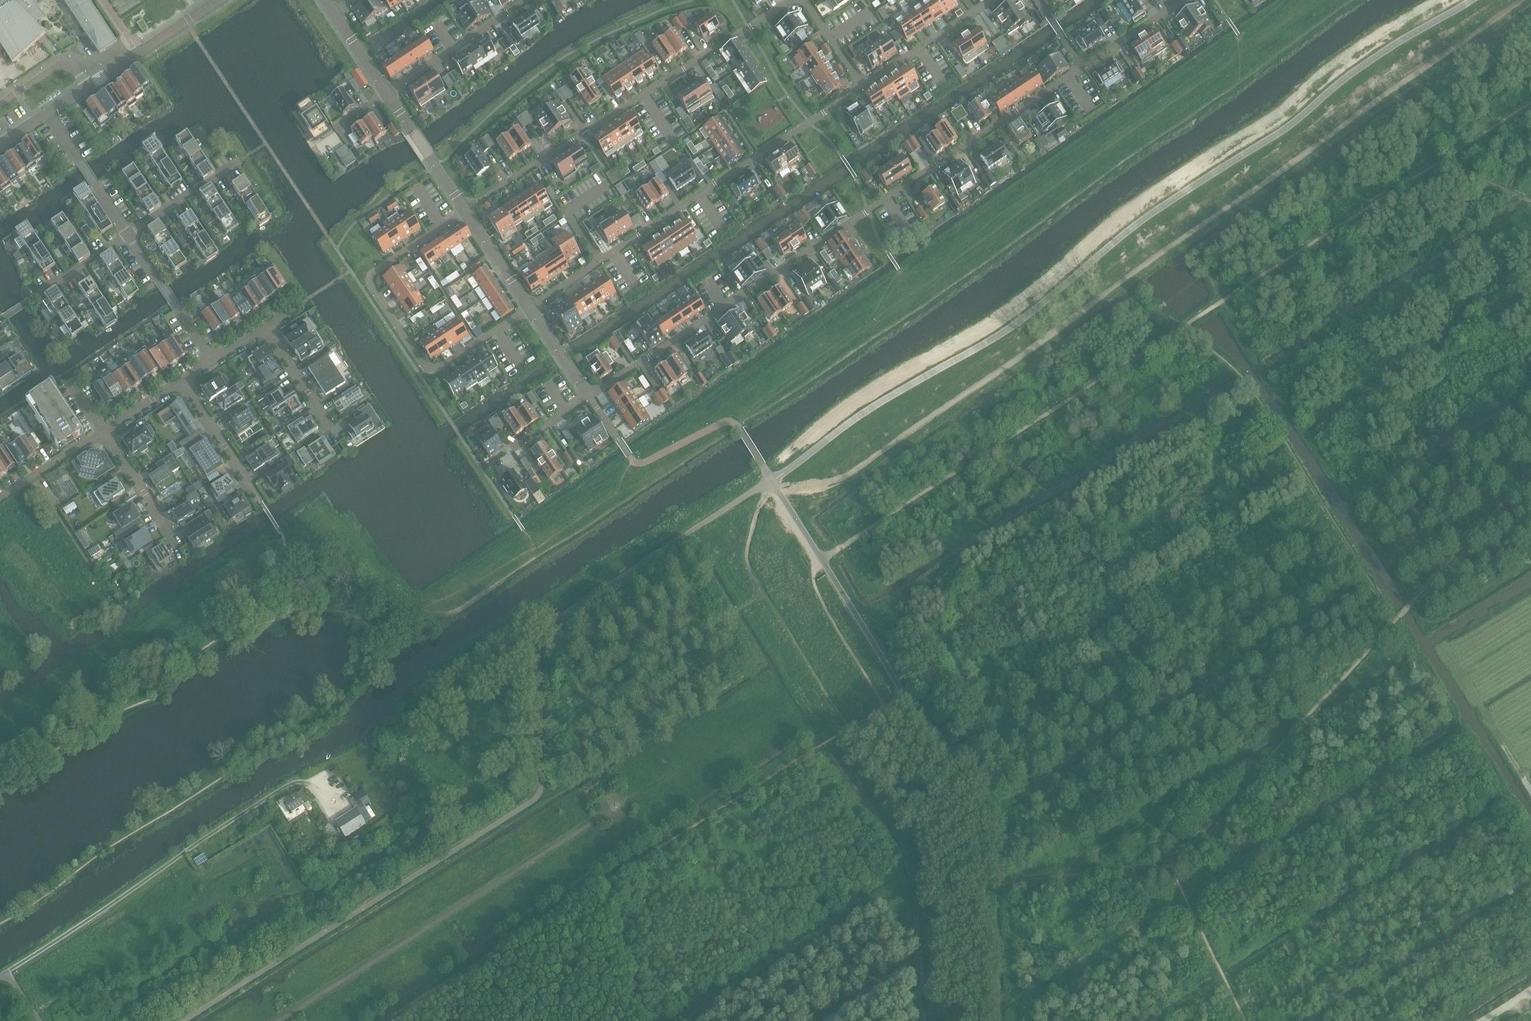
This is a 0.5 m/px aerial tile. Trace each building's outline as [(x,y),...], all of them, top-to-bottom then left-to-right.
[(12,63),(46,34),(34,23),(45,17),(35,2),(38,0),(0,0),(0,45),(12,63)] [(99,56),(117,44),(115,40),(88,0),(62,0),(99,56)] [(381,0),(368,0),(365,2),(374,16),(387,8),(386,8),(381,0)] [(399,0),(384,0),(390,10),(401,3),(399,0)] [(490,14),(481,0),(469,8),(479,22),(491,14),(490,14)] [(561,0),(557,0),(555,2),(561,12),(567,8),(561,0)] [(850,0),(831,0),(836,9),(833,11),(834,11),(850,0)] [(936,4),(933,0),(928,0),(923,3),(935,22),(944,16),(936,4)] [(954,0),(942,0),(936,4),(944,16),(958,6),(954,0)] [(1005,5),(1020,28),(1030,21),(1024,11),(1020,4),(1019,4),(1016,0),(1013,0),(1005,5)] [(1118,6),(1129,23),(1133,20),(1135,24),(1147,16),(1141,6),(1138,1),(1137,0),(1120,0),(1119,0),(1122,4),(1118,6)] [(880,5),(877,1),(872,4),(875,9),(880,5)] [(374,16),(365,2),(353,10),(362,24),(374,16)] [(935,22),(923,3),(914,9),(926,28),(935,22)] [(1213,26),(1207,16),(1203,10),(1199,4),(1187,11),(1200,31),(1202,34),(1213,26)] [(457,10),(454,5),(448,9),(451,14),(457,10)] [(479,22),(469,8),(467,5),(459,10),(462,13),(457,16),(466,30),(466,31),(479,22)] [(1005,5),(993,13),(997,19),(997,20),(1002,28),(1008,36),(1019,28),(1020,28),(1005,5)] [(889,18),(883,8),(877,11),(884,21),(889,18)] [(926,28),(914,9),(905,15),(917,34),(926,28)] [(963,15),(960,10),(955,14),(958,18),(963,15)] [(1111,21),(1104,11),(1099,14),(1106,25),(1111,21)] [(1200,31),(1187,11),(1176,19),(1180,25),(1184,32),(1185,31),(1189,38),(1200,31)] [(716,12),(694,26),(703,38),(708,35),(709,36),(715,32),(714,31),(724,24),(716,12)] [(808,26),(799,12),(787,20),(799,38),(805,33),(802,30),(808,26)] [(917,34),(905,15),(904,15),(902,12),(893,19),(907,40),(917,34)] [(1045,22),(1038,12),(1033,16),(1040,26),(1045,22)] [(395,17),(392,13),(387,16),(390,21),(395,17)] [(516,29),(510,33),(518,45),(524,41),(521,37),(539,25),(531,13),(513,25),(516,29)] [(683,14),(677,18),(684,28),(689,25),(683,14)] [(1224,24),(1217,14),(1212,18),(1219,28),(1224,24)] [(684,28),(677,18),(672,22),(679,32),(684,28)] [(142,20),(137,24),(143,32),(148,29),(142,20)] [(799,38),(787,20),(775,28),(784,42),(796,34),(798,38),(799,38)] [(1098,26),(1076,41),(1084,53),(1094,46),(1099,43),(1099,42),(1106,38),(1098,26)] [(368,31),(365,27),(360,30),(363,35),(368,31)] [(687,49),(674,30),(663,37),(676,56),(687,49)] [(989,50),(976,30),(968,36),(967,34),(963,36),(978,57),(989,50)] [(647,42),(640,31),(635,35),(642,45),(647,42)] [(1146,35),(1143,37),(1156,57),(1168,49),(1156,31),(1147,37),(1146,35)] [(508,35),(502,39),(509,49),(514,46),(508,35)] [(978,57),(963,36),(960,39),(961,40),(953,46),(966,65),(978,57)] [(1002,36),(997,40),(1003,50),(1009,47),(1002,36)] [(433,51),(424,37),(413,44),(423,58),(433,51)] [(676,56),(663,37),(652,45),(665,64),(676,56)] [(1141,41),(1132,47),(1144,65),(1156,57),(1143,37),(1140,40),(1141,41)] [(497,56),(485,38),(474,46),(486,64),(497,56)] [(897,53),(886,38),(874,46),(884,62),(897,53)] [(1190,48),(1183,38),(1177,41),(1184,52),(1190,48)] [(502,39),(497,42),(504,53),(509,49),(502,39)] [(621,39),(616,42),(621,49),(626,46),(621,39)] [(727,63),(745,51),(738,40),(719,52),(727,63)] [(998,54),(1003,50),(997,40),(991,43),(998,54)] [(1061,46),(1058,41),(1053,45),(1056,49),(1061,46)] [(1184,52),(1177,41),(1172,45),(1179,55),(1184,52)] [(423,58),(413,44),(403,51),(412,65),(423,58)] [(793,59),(799,68),(819,54),(812,44),(797,54),(798,56),(793,59)] [(486,64),(474,46),(463,53),(473,68),(475,71),(486,64)] [(884,62),(874,46),(861,54),(861,55),(862,54),(872,69),(871,69),(872,70),(884,62)] [(858,57),(851,47),(846,50),(853,60),(858,57)] [(829,48),(824,52),(827,56),(832,53),(829,48)] [(658,70),(648,54),(646,55),(642,50),(633,57),(648,78),(653,75),(652,73),(658,70)] [(412,65),(403,51),(392,58),(402,72),(412,65)] [(734,73),(752,61),(745,51),(727,63),(730,61),(736,71),(733,73),(734,73)] [(473,68),(463,53),(453,60),(463,75),(473,68)] [(826,65),(823,60),(825,59),(821,53),(819,54),(799,68),(799,69),(804,65),(811,75),(826,65)] [(1068,67),(1059,53),(1047,61),(1057,75),(1069,67),(1068,67)] [(648,78),(633,57),(623,64),(637,85),(643,82),(642,80),(647,77),(648,79),(648,78)] [(402,72),(392,58),(382,66),(391,79),(402,72)] [(1033,58),(1027,62),(1030,66),(1036,63),(1033,58)] [(1124,79),(1121,74),(1125,72),(1116,60),(1107,66),(1102,69),(1093,76),(1101,88),(1104,85),(1107,90),(1124,79)] [(741,84),(759,72),(752,61),(734,73),(741,84)] [(1057,75),(1047,61),(1035,69),(1045,83),(1044,83),(1044,84),(1057,75)] [(637,85),(623,64),(612,71),(627,92),(632,89),(631,87),(636,84),(637,86),(637,85)] [(833,75),(830,71),(832,70),(828,64),(826,65),(811,75),(818,86),(833,75)] [(967,75),(960,64),(954,68),(961,78),(967,75)] [(155,89),(139,65),(130,71),(130,73),(144,92),(151,87),(153,90),(155,89)] [(714,72),(710,66),(705,69),(709,75),(714,72)] [(918,81),(907,66),(897,73),(910,93),(919,87),(916,82),(918,81)] [(590,81),(589,79),(593,77),(587,68),(583,71),(582,70),(570,78),(577,89),(583,85),(587,91),(594,87),(595,86),(591,80),(590,81)] [(1146,78),(1139,68),(1134,72),(1141,82),(1146,78)] [(843,69),(838,73),(841,77),(846,74),(843,69)] [(369,85),(358,70),(351,75),(354,79),(361,89),(362,90),(369,85)] [(627,92),(612,71),(601,78),(605,83),(612,93),(615,98),(616,100),(622,96),(621,94),(626,91),(627,93),(627,92)] [(1043,85),(1033,71),(1023,79),(1032,92),(1043,85)] [(453,72),(447,75),(454,86),(460,82),(453,72)] [(717,77),(714,72),(709,75),(712,80),(717,77)] [(748,95),(766,83),(759,72),(741,84),(748,95)] [(910,93),(897,73),(896,72),(890,75),(891,77),(886,80),(900,100),(910,93)] [(1141,82),(1134,72),(1128,75),(1135,85),(1141,82)] [(144,92),(130,73),(121,79),(124,82),(136,100),(143,95),(145,98),(147,97),(144,92)] [(446,91),(433,73),(421,81),(433,100),(446,91)] [(841,87),(837,81),(839,80),(835,74),(833,75),(818,86),(825,97),(841,87)] [(447,75),(442,79),(449,89),(454,86),(447,75)] [(900,100),(886,80),(885,78),(879,82),(880,84),(876,87),(886,102),(896,96),(899,101),(900,100)] [(361,89),(354,79),(349,83),(356,93),(361,89)] [(1032,92),(1023,79),(1012,86),(1021,99),(1032,92)] [(714,99),(702,80),(690,88),(702,107),(714,99)] [(433,100),(421,81),(409,89),(421,108),(433,100)] [(140,106),(136,100),(124,82),(115,88),(129,109),(136,104),(138,107),(140,106)] [(612,93),(605,83),(599,86),(606,97),(612,93)] [(722,94),(716,85),(715,84),(710,88),(717,98),(722,94)] [(566,85),(561,89),(568,99),(573,95),(566,85)] [(601,98),(594,87),(587,91),(583,85),(577,89),(576,90),(580,96),(581,95),(589,106),(601,98)] [(886,102),(876,87),(875,85),(869,89),(870,91),(865,94),(875,110),(886,102)] [(129,109),(115,88),(114,86),(104,92),(119,113),(126,108),(128,111),(130,110),(129,109)] [(730,91),(727,86),(722,89),(726,94),(730,91)] [(1021,99),(1012,86),(1002,93),(1011,106),(1021,99)] [(702,107),(690,88),(677,97),(689,115),(702,107)] [(355,107),(350,100),(351,100),(348,95),(347,95),(343,89),(331,97),(343,115),(355,107)] [(568,99),(561,89),(556,92),(563,103),(568,99)] [(734,96),(730,91),(726,94),(729,99),(734,96)] [(119,113),(104,92),(96,98),(110,119),(117,114),(119,117),(121,116),(119,113)] [(932,98),(928,93),(923,96),(927,101),(932,98)] [(1011,106),(1002,93),(991,100),(1000,114),(1011,106)] [(978,96),(965,104),(979,124),(991,116),(987,111),(989,110),(985,104),(983,105),(978,96)] [(110,119),(96,98),(86,104),(89,108),(83,112),(91,123),(96,119),(98,122),(106,117),(108,120),(110,119)] [(572,124),(566,115),(562,108),(561,108),(557,102),(546,109),(559,128),(562,126),(564,129),(572,124)] [(866,115),(859,103),(844,113),(852,124),(866,115)] [(1046,111),(1055,125),(1057,129),(1058,129),(1064,125),(1061,121),(1067,117),(1058,103),(1046,111)] [(312,104),(300,112),(316,136),(328,128),(312,104)] [(559,128),(546,109),(544,106),(533,114),(539,123),(543,130),(547,136),(559,128)] [(968,116),(961,106),(950,113),(957,123),(968,116)] [(687,117),(681,107),(675,111),(682,121),(687,117)] [(527,111),(522,115),(529,125),(534,122),(527,111)] [(1046,111),(1034,119),(1043,133),(1046,137),(1057,129),(1055,125),(1046,111)] [(644,134),(629,112),(620,119),(634,140),(644,134)] [(875,127),(871,122),(874,119),(870,113),(866,115),(852,124),(860,137),(875,127)] [(427,120),(424,114),(418,118),(422,123),(427,120)] [(386,134),(373,115),(362,122),(373,138),(375,141),(386,134)] [(529,125),(522,115),(516,118),(523,129),(529,125)] [(705,141),(709,138),(727,126),(721,117),(699,131),(705,141)] [(634,140),(620,119),(611,125),(625,146),(634,140)] [(1031,138),(1019,120),(1007,129),(1019,147),(1031,138)] [(945,121),(934,129),(936,132),(947,148),(958,140),(945,121)] [(373,138),(362,122),(351,130),(361,145),(373,138)] [(691,122),(685,126),(690,132),(695,129),(691,122)] [(400,133),(393,123),(388,126),(395,137),(400,133)] [(625,146),(611,125),(602,130),(616,152),(625,146)] [(715,147),(733,135),(727,126),(709,138),(715,147)] [(531,146),(519,127),(507,134),(520,153),(531,146)] [(616,152),(602,130),(593,137),(607,158),(616,152)] [(201,153),(195,143),(187,132),(180,137),(176,139),(190,160),(201,153)] [(936,132),(920,143),(931,159),(947,148),(936,132)] [(852,134),(849,136),(855,145),(858,142),(853,133),(852,134)] [(520,153),(507,134),(496,142),(509,161),(520,153)] [(488,135),(483,138),(490,149),(495,145),(488,135)] [(721,156),(739,144),(733,135),(715,147),(721,156)] [(47,161),(31,137),(22,143),(24,146),(36,164),(43,159),(45,162),(47,161)] [(490,149),(483,138),(477,142),(484,152),(490,149)] [(913,138),(908,141),(915,151),(920,148),(913,138)] [(1045,148),(1039,138),(1033,141),(1040,151),(1045,148)] [(168,160),(161,149),(154,139),(143,147),(157,168),(168,160)] [(910,155),(915,151),(908,141),(903,145),(910,155)] [(694,148),(691,142),(686,145),(690,151),(694,148)] [(727,165),(745,153),(739,144),(721,156),(727,165)] [(799,160),(790,145),(790,144),(777,152),(788,168),(800,160),(800,159),(799,160)] [(1006,157),(998,145),(980,157),(988,169),(1006,157)] [(36,164),(24,146),(15,152),(29,173),(36,168),(38,171),(40,170),(36,164)] [(587,161),(577,146),(565,154),(575,170),(587,161)] [(361,157),(354,147),(349,151),(352,154),(356,161),(361,157)] [(661,153),(658,148),(652,152),(655,156),(661,153)] [(698,153),(694,148),(690,151),(693,156),(698,153)] [(489,168),(477,150),(465,158),(477,176),(489,168)] [(29,173),(15,152),(6,158),(20,179),(27,174),(29,177),(31,176),(29,173)] [(215,173),(208,163),(201,152),(201,153),(190,160),(204,181),(215,173)] [(788,168),(777,152),(765,161),(775,176),(788,168)] [(352,154),(342,161),(346,168),(356,161),(352,154)] [(577,173),(575,170),(565,154),(552,163),(564,181),(577,173)] [(911,172),(901,156),(889,164),(899,180),(911,172)] [(20,179),(6,158),(0,162),(0,169),(11,185),(18,180),(20,183),(22,182),(20,179)] [(182,181),(176,172),(168,160),(157,168),(171,189),(182,181)] [(660,160),(656,163),(658,167),(661,171),(666,168),(660,160)] [(704,180),(691,160),(686,163),(688,167),(687,167),(669,179),(677,191),(695,179),(699,183),(704,180)] [(661,171),(658,167),(656,163),(654,161),(649,164),(656,175),(661,171)] [(960,161),(951,166),(967,191),(976,185),(977,186),(980,183),(978,180),(973,172),(969,174),(960,161)] [(646,166),(643,162),(638,165),(641,170),(646,166)] [(704,167),(700,162),(695,165),(699,170),(704,167)] [(818,174),(811,164),(805,167),(812,178),(818,174)] [(899,180),(889,164),(876,173),(886,188),(899,180)] [(147,186),(141,176),(134,165),(126,170),(122,173),(136,194),(147,186)] [(641,170),(638,165),(632,169),(636,173),(637,172),(641,170)] [(951,166),(942,173),(951,186),(947,188),(952,196),(956,193),(958,197),(967,191),(951,166)] [(707,173),(704,167),(699,170),(703,176),(707,173)] [(630,173),(627,168),(622,172),(625,177),(630,173)] [(0,169),(0,188),(3,192),(10,187),(12,191),(14,189),(11,185),(0,169)] [(873,179),(866,169),(861,172),(868,183),(873,179)] [(618,181),(611,171),(606,174),(612,185),(618,181)] [(738,199),(761,184),(753,172),(744,178),(739,181),(730,187),(738,199)] [(989,173),(983,176),(990,187),(996,183),(989,173)] [(669,195),(658,179),(657,180),(654,176),(644,182),(657,202),(669,195)] [(985,190),(990,187),(983,176),(978,180),(985,190)] [(257,198),(252,190),(244,177),(232,185),(246,206),(257,198)] [(632,190),(625,180),(620,184),(627,194),(632,190)] [(657,202),(644,182),(636,188),(639,192),(636,194),(646,210),(657,202)] [(552,205),(538,184),(528,190),(543,212),(552,205)] [(627,194),(620,184),(615,187),(621,197),(622,197),(627,194)] [(224,205),(218,195),(211,185),(199,193),(213,213),(224,205)] [(779,185),(774,188),(781,199),(786,195),(779,185)] [(99,206),(88,190),(85,186),(73,193),(87,214),(99,206)] [(161,207),(155,197),(148,186),(147,186),(136,194),(150,214),(161,207)] [(557,197),(550,186),(545,190),(552,200),(557,197)] [(945,203),(934,187),(921,195),(925,200),(923,201),(927,207),(929,206),(932,212),(945,203)] [(774,188),(769,192),(776,202),(781,199),(774,188)] [(543,212),(528,190),(519,196),(534,218),(543,212)] [(534,218),(519,196),(510,202),(523,220),(525,224),(534,218)] [(271,219),(266,212),(257,198),(246,206),(260,227),(271,219)] [(960,208),(953,198),(948,201),(955,212),(960,208)] [(398,206),(394,201),(390,204),(393,209),(398,206)] [(491,207),(488,202),(483,206),(486,211),(491,207)] [(523,220),(510,202),(501,208),(509,220),(517,232),(514,226),(523,220)] [(847,217),(837,203),(826,210),(823,207),(835,225),(847,217)] [(238,227),(231,216),(225,206),(224,205),(213,213),(227,234),(238,227)] [(113,227),(99,206),(87,214),(101,235),(113,227)] [(835,225),(823,207),(817,211),(819,215),(813,219),(823,233),(835,225)] [(928,217),(921,207),(916,210),(923,221),(928,217)] [(509,220),(501,208),(487,218),(487,217),(487,218),(495,230),(509,220)] [(811,220),(804,210),(799,214),(806,224),(811,220)] [(421,229),(408,211),(399,217),(411,235),(421,229)] [(205,233),(199,225),(191,212),(179,220),(193,241),(205,233)] [(633,227),(623,212),(611,220),(621,236),(633,227)] [(380,218),(377,213),(372,215),(376,221),(380,218)] [(411,235),(399,217),(397,213),(388,220),(390,223),(402,241),(411,235)] [(76,235),(70,226),(63,215),(55,220),(55,219),(51,222),(65,243),(77,236),(77,235),(76,235)] [(376,221),(372,215),(368,218),(371,224),(376,221)] [(557,220),(554,215),(548,219),(551,224),(557,220)] [(551,224),(548,219),(543,223),(546,227),(551,224)] [(567,224),(564,219),(559,223),(562,227),(567,224)] [(594,230),(587,219),(582,223),(589,233),(594,230)] [(696,235),(690,227),(685,219),(680,223),(679,221),(673,225),(688,247),(697,241),(694,236),(696,235)] [(517,232),(509,220),(495,230),(503,242),(503,241),(517,232)] [(621,236),(611,220),(607,222),(606,221),(598,225),(600,227),(598,228),(598,229),(599,228),(609,243),(608,243),(608,244),(621,236)] [(173,242),(166,232),(159,222),(148,229),(162,250),(173,242)] [(390,223),(381,229),(393,247),(402,241),(390,223)] [(472,237),(462,223),(451,230),(461,244),(472,237)] [(41,244),(34,233),(27,224),(16,231),(30,252),(41,244)] [(688,247),(673,225),(674,227),(669,230),(669,228),(663,232),(678,254),(688,247)] [(797,225),(785,233),(796,250),(799,247),(798,246),(807,240),(797,225)] [(539,232),(535,228),(530,231),(533,236),(539,232)] [(393,247),(381,229),(372,235),(384,253),(393,247)] [(461,244),(451,230),(441,237),(450,251),(461,244)] [(783,230),(771,238),(783,256),(791,250),(792,252),(796,250),(785,233),(783,230)] [(834,252),(853,240),(847,230),(828,242),(834,252)] [(533,236),(530,231),(525,235),(528,239),(533,236)] [(573,243),(565,231),(551,240),(557,249),(559,252),(573,243)] [(678,254),(663,232),(664,234),(659,237),(658,235),(652,239),(667,261),(678,254)] [(219,254),(210,241),(205,233),(193,241),(207,262),(219,254)] [(544,239),(541,234),(536,238),(539,242),(544,239)] [(517,237),(516,244),(517,247),(521,244),(524,242),(519,235),(517,237)] [(90,256),(84,246),(77,236),(65,243),(79,264),(90,256)] [(450,251),(441,237),(431,244),(440,258),(450,251)] [(539,242),(536,238),(530,241),(533,246),(539,242)] [(667,261),(652,239),(653,241),(643,248),(653,263),(655,262),(658,267),(667,261)] [(768,249),(761,239),(755,242),(762,253),(768,249)] [(712,245),(709,240),(703,244),(706,248),(712,245)] [(840,261),(859,249),(853,240),(834,252),(840,261)] [(187,263),(179,252),(173,242),(162,250),(175,271),(179,268),(187,263)] [(581,255),(573,243),(559,252),(567,264),(581,255)] [(55,265),(49,256),(41,244),(30,252),(41,269),(35,273),(37,276),(43,273),(44,273),(55,265)] [(440,258),(431,244),(420,252),(429,265),(440,258)] [(525,249),(521,244),(517,247),(516,247),(519,252),(525,249)] [(512,250),(509,246),(503,249),(506,254),(512,250)] [(519,252),(516,247),(512,250),(511,251),(514,256),(519,252)] [(569,268),(567,264),(559,252),(557,249),(548,255),(547,256),(559,274),(569,268)] [(843,272),(865,258),(859,249),(840,261),(846,269),(843,272)] [(125,272),(118,261),(112,251),(100,259),(114,279),(125,272)] [(824,251),(820,254),(823,259),(828,256),(824,251)] [(559,274),(547,256),(548,255),(545,252),(536,258),(538,262),(550,280),(559,274)] [(742,261),(737,255),(734,257),(738,263),(742,261)] [(828,256),(823,259),(827,264),(832,261),(828,256)] [(766,271),(756,257),(745,264),(744,265),(754,279),(766,271)] [(586,264),(583,258),(578,261),(582,267),(586,264)] [(849,281),(871,267),(865,258),(843,272),(849,281)] [(424,264),(420,259),(416,262),(419,267),(424,264)] [(481,266),(478,260),(473,263),(477,269),(481,266)] [(826,284),(810,260),(801,266),(817,290),(826,284)] [(754,279),(744,265),(745,264),(742,261),(736,265),(738,269),(732,273),(742,287),(754,279)] [(538,262),(529,268),(542,286),(550,280),(538,262)] [(427,269),(424,264),(419,267),(423,273),(427,269)] [(542,286),(529,268),(527,264),(518,270),(532,292),(542,286)] [(287,287),(273,266),(266,271),(264,268),(262,269),(264,272),(278,293),(287,287)] [(389,287),(407,275),(401,266),(383,278),(389,287)] [(817,290),(801,266),(792,272),(808,296),(817,290)] [(493,278),(486,267),(472,276),(480,287),(493,278)] [(834,270),(830,273),(833,279),(838,276),(834,270)] [(139,292),(132,282),(127,275),(125,272),(114,279),(128,300),(132,298),(132,297),(139,292)] [(278,293),(264,272),(257,277),(255,274),(253,275),(255,278),(269,299),(278,293)] [(460,277),(457,272),(451,276),(454,280),(460,277)] [(660,279),(657,274),(652,278),(655,282),(660,279)] [(395,296),(413,284),(407,275),(389,287),(395,296)] [(454,280),(451,276),(446,279),(449,284),(454,280)] [(616,294),(604,276),(594,282),(606,300),(616,294)] [(838,276),(833,279),(834,280),(837,284),(841,281),(838,276)] [(436,282),(432,277),(428,280),(431,285),(436,282)] [(269,299),(255,278),(248,283),(246,280),(244,281),(247,285),(260,305),(269,299)] [(500,288),(493,278),(480,287),(487,298),(500,288)] [(104,300),(98,291),(90,279),(79,287),(93,308),(104,300)] [(834,280),(829,284),(836,294),(841,291),(837,284),(834,280)] [(109,288),(107,284),(106,281),(101,285),(105,291),(109,288)] [(439,287),(436,282),(431,285),(435,290),(439,287)] [(606,300),(594,282),(585,288),(597,306),(606,300)] [(401,305),(419,293),(413,284),(395,296),(401,305)] [(260,305),(247,285),(240,290),(238,287),(236,288),(238,291),(252,312),(261,306),(260,305)] [(792,305),(780,286),(768,293),(781,312),(792,305)] [(683,287),(678,291),(682,295),(684,293),(687,292),(683,287)] [(70,309),(63,298),(56,288),(44,296),(47,300),(43,302),(51,314),(55,312),(58,317),(70,309)] [(507,299),(500,288),(487,298),(494,308),(507,299)] [(597,306),(585,288),(576,294),(588,312),(597,306)] [(252,312),(238,291),(231,296),(229,293),(227,294),(241,315),(243,318),(252,312)] [(407,315),(425,302),(419,293),(401,305),(407,315)] [(781,312),(768,293),(757,301),(770,320),(781,312)] [(241,315),(227,294),(220,299),(218,296),(216,297),(218,300),(232,321),(241,315)] [(588,312),(576,294),(567,300),(575,312),(582,324),(583,324),(579,318),(588,312)] [(705,309),(696,295),(685,303),(694,316),(705,309)] [(459,301),(455,296),(451,299),(454,304),(459,301)] [(515,310),(507,299),(494,308),(501,319),(515,310)] [(807,299),(802,303),(809,313),(814,309),(807,299)] [(118,321),(110,308),(104,300),(93,308),(106,329),(118,321)] [(232,321),(218,300),(211,305),(209,302),(207,303),(209,306),(223,327),(232,321)] [(556,305),(553,300),(548,303),(552,308),(556,305)] [(575,312),(567,300),(553,309),(552,309),(561,322),(575,312)] [(462,306),(459,301),(454,304),(458,309),(462,306)] [(444,308),(441,303),(435,307),(438,311),(444,308)] [(694,316),(685,303),(674,310),(684,323),(694,316)] [(802,303),(797,306),(804,316),(809,313),(802,303)] [(223,327),(209,306),(201,311),(199,308),(198,309),(214,333),(223,327)] [(438,311),(435,307),(430,310),(433,315),(438,311)] [(83,330),(76,319),(70,309),(58,317),(72,337),(76,335),(76,334),(83,330)] [(752,328),(748,321),(744,315),(743,315),(739,309),(728,316),(741,336),(743,339),(746,337),(754,331),(752,328)] [(684,323),(674,310),(664,317),(673,330),(684,323)] [(424,317),(421,312),(415,316),(419,321),(424,317)] [(582,324),(575,312),(561,322),(568,333),(582,324)] [(419,321),(415,316),(410,320),(413,324),(419,321)] [(741,336),(728,316),(725,318),(723,316),(715,321),(717,323),(721,330),(725,336),(730,343),(741,336)] [(473,322),(469,317),(465,320),(468,325),(473,322)] [(657,328),(654,323),(649,317),(635,326),(643,338),(657,328)] [(673,330),(664,317),(654,323),(657,328),(663,337),(673,330)] [(468,336),(456,318),(447,324),(459,342),(468,336)] [(316,334),(317,333),(308,319),(283,334),(293,349),(294,348),(315,335),(316,334)] [(10,326),(7,321),(1,325),(4,330),(10,326)] [(476,327),(473,322),(468,325),(472,330),(476,327)] [(459,342),(447,324),(438,330),(450,348),(459,342)] [(770,325),(764,329),(771,339),(776,335),(770,325)] [(665,340),(663,337),(657,328),(643,338),(651,350),(665,340)] [(764,329),(759,332),(766,343),(771,339),(764,329)] [(450,348),(438,330),(429,336),(441,354),(450,348)] [(153,331),(149,334),(153,340),(157,337),(153,331)] [(189,354),(175,333),(167,339),(165,336),(163,337),(167,343),(179,361),(189,354)] [(323,343),(316,334),(315,335),(295,348),(297,351),(295,352),(301,362),(309,357),(318,352),(315,348),(323,343)] [(571,338),(568,334),(562,337),(565,342),(571,338)] [(712,346),(704,334),(686,346),(694,358),(712,346)] [(441,354),(429,336),(420,342),(432,361),(441,354)] [(621,347),(614,337),(608,341),(615,351),(621,347)] [(632,345),(628,340),(624,343),(628,348),(632,345)] [(179,361),(167,343),(160,347),(158,345),(156,346),(170,367),(179,361)] [(636,351),(632,345),(628,348),(631,354),(636,351)] [(170,367),(156,346),(149,351),(147,347),(145,349),(159,370),(161,373),(170,367)] [(9,351),(6,347),(0,351),(3,355),(9,351)] [(159,370),(145,349),(138,354),(136,350),(134,352),(136,355),(150,376),(159,370)] [(265,349),(248,360),(253,369),(249,371),(252,375),(257,372),(274,361),(265,349)] [(609,367),(614,364),(606,352),(601,356),(598,351),(585,359),(592,369),(591,370),(595,376),(596,375),(600,380),(612,372),(609,367)] [(731,351),(726,355),(733,365),(738,362),(731,351)] [(497,367),(487,352),(476,359),(486,375),(497,367)] [(242,361),(248,357),(245,353),(239,357),(242,361)] [(31,373),(25,364),(27,363),(27,364),(28,363),(22,355),(6,366),(18,384),(24,381),(22,379),(31,373)] [(150,376),(136,355),(129,359),(127,356),(125,358),(128,362),(141,382),(150,376)] [(689,374),(677,355),(665,363),(678,382),(689,374)] [(726,355),(721,359),(728,369),(733,365),(726,355)] [(312,368),(308,370),(326,397),(332,393),(345,384),(327,356),(311,366),(312,368)] [(486,375),(476,359),(466,366),(476,382),(476,381),(486,375)] [(274,361),(257,372),(264,384),(266,386),(268,390),(276,384),(273,379),(281,373),(274,361)] [(141,382),(128,362),(121,367),(119,364),(117,365),(119,368),(133,389),(142,383),(141,382)] [(678,382),(665,363),(654,370),(667,389),(678,382)] [(6,366),(0,370),(0,388),(3,392),(11,386),(13,388),(18,384),(6,366)] [(476,382),(466,366),(455,373),(465,388),(465,389),(467,392),(478,384),(476,381),(476,382)] [(133,389),(119,368),(112,373),(110,370),(108,371),(109,373),(123,394),(124,395),(133,389)] [(707,369),(701,373),(704,379),(711,375),(707,369)] [(123,394),(109,373),(102,377),(100,374),(98,375),(100,378),(100,379),(114,399),(114,400),(123,394)] [(465,388),(455,373),(444,381),(454,396),(465,389),(465,388)] [(707,383),(700,373),(695,376),(702,387),(707,383)] [(509,380),(506,375),(500,379),(503,383),(509,380)] [(114,399),(100,379),(93,384),(91,381),(92,380),(89,376),(86,378),(90,383),(105,406),(114,399)] [(209,385),(202,390),(210,403),(211,402),(217,398),(218,397),(231,389),(223,376),(209,385)] [(646,381),(643,376),(638,379),(642,385),(646,381)] [(650,387),(646,381),(642,385),(645,390),(650,387)] [(219,399),(218,400),(219,403),(218,403),(222,409),(223,409),(225,411),(243,399),(238,392),(245,388),(241,382),(231,389),(218,397),(219,399)] [(614,403),(632,391),(626,382),(607,394),(614,403)] [(83,434),(58,398),(50,385),(29,399),(53,435),(50,437),(59,450),(61,448),(62,448),(83,434)] [(356,385),(333,400),(335,404),(333,406),(340,416),(366,399),(359,389),(358,389),(356,385)] [(303,410),(298,401),(299,400),(293,392),(285,397),(279,389),(266,397),(272,405),(268,408),(274,417),(287,408),(292,417),(303,410)] [(662,389),(657,393),(660,398),(664,403),(669,400),(662,389)] [(620,412),(638,400),(632,391),(614,403),(620,412)] [(539,402),(532,392),(527,395),(533,405),(539,402)] [(657,393),(652,397),(655,402),(660,398),(657,393)] [(660,398),(655,402),(659,407),(664,403),(660,398)] [(626,421),(644,409),(638,400),(620,412),(626,421)] [(200,431),(181,401),(157,416),(164,426),(177,418),(189,438),(200,431)] [(468,407),(465,402),(460,406),(463,410),(468,407)] [(259,423),(251,410),(246,404),(230,415),(234,421),(232,423),(234,426),(232,428),(238,436),(252,427),(252,428),(255,426),(254,425),(259,423)] [(380,423),(369,405),(354,415),(357,420),(357,421),(357,422),(350,426),(352,431),(349,433),(353,440),(357,437),(357,438),(365,433),(367,434),(374,430),(372,428),(378,424),(380,423)] [(538,421),(528,405),(516,412),(527,428),(538,421)] [(527,428),(516,412),(514,409),(503,416),(516,436),(527,428)] [(632,431),(650,418),(644,409),(626,421),(632,431)] [(504,425),(497,415),(491,418),(492,419),(498,429),(504,425)] [(582,440),(601,427),(594,416),(588,420),(587,420),(581,424),(574,429),(582,440)] [(298,444),(318,430),(313,423),(311,425),(309,421),(306,423),(302,418),(287,427),(290,432),(298,444)] [(498,429),(492,419),(488,421),(495,431),(498,429)] [(146,446),(153,441),(150,438),(156,434),(150,426),(145,429),(144,427),(124,440),(133,454),(139,450),(141,453),(148,449),(146,446)] [(602,442),(609,438),(601,427),(582,440),(589,451),(596,447),(603,443),(602,442)] [(504,448),(499,441),(491,429),(477,438),(490,457),(504,448)] [(574,440),(567,429),(562,433),(569,443),(574,440)] [(34,452),(40,448),(38,445),(41,443),(34,433),(31,435),(32,437),(27,440),(25,437),(17,443),(15,440),(13,441),(27,462),(37,456),(34,452)] [(265,449),(247,461),(254,472),(279,455),(275,448),(279,446),(273,437),(261,444),(265,449)] [(305,448),(297,453),(306,466),(315,460),(320,467),(336,457),(324,438),(308,448),(308,449),(306,450),(305,448)] [(215,453),(207,441),(208,441),(207,440),(185,453),(194,467),(215,453)] [(16,465),(18,468),(27,462),(13,441),(6,446),(4,443),(2,444),(16,465)] [(178,451),(172,442),(167,445),(173,454),(178,451)] [(551,454),(543,443),(531,451),(538,463),(544,458),(548,464),(555,460),(556,459),(552,453),(551,454)] [(2,444),(0,445),(0,460),(7,471),(16,465),(2,444)] [(178,451),(173,454),(177,459),(181,457),(184,455),(180,449),(178,451)] [(572,449),(567,452),(574,463),(579,459),(572,449)] [(114,468),(104,453),(97,457),(93,450),(73,463),(80,474),(98,478),(114,468)] [(567,452),(561,456),(568,466),(574,463),(567,452)] [(223,465),(215,453),(194,467),(203,480),(224,466),(223,465)] [(160,470),(149,477),(161,494),(178,483),(171,473),(180,468),(171,455),(156,464),(160,470)] [(532,468),(525,458),(520,461),(527,471),(530,469),(532,468)] [(562,471),(555,460),(548,464),(544,458),(538,463),(537,463),(541,469),(542,468),(549,480),(562,471)] [(0,460),(0,478),(8,472),(7,471),(0,460)] [(292,475),(285,464),(267,476),(274,487),(278,485),(281,490),(291,483),(288,478),(292,475)] [(530,469),(527,471),(532,479),(535,476),(530,469)] [(526,490),(522,483),(519,477),(518,477),(513,471),(502,479),(506,484),(503,486),(508,493),(511,492),(514,497),(526,490)] [(233,489),(235,488),(235,487),(228,477),(209,489),(216,500),(225,494),(227,497),(235,492),(233,489)] [(102,507),(125,492),(117,479),(94,494),(102,507)] [(540,491),(532,479),(525,483),(533,496),(540,491)] [(199,482),(193,486),(197,491),(202,487),(199,482)] [(253,512),(243,496),(222,510),(229,521),(241,514),(243,512),(246,517),(253,512)] [(178,524),(196,513),(189,503),(172,515),(178,524)] [(123,528),(114,534),(118,541),(143,525),(139,519),(140,518),(132,505),(115,516),(123,528)] [(215,520),(209,510),(204,513),(210,523),(215,520)] [(201,547),(215,537),(205,521),(191,530),(194,535),(187,539),(193,547),(198,543),(201,547)] [(145,531),(126,543),(133,553),(138,550),(141,554),(145,552),(153,546),(154,546),(151,542),(152,541),(145,531)] [(97,545),(88,551),(91,557),(101,551),(97,545)] [(175,562),(164,545),(156,551),(153,546),(145,552),(159,573),(175,562)] [(363,789),(352,796),(360,809),(371,802),(363,789)] [(303,806),(306,810),(312,806),(302,790),(285,802),(292,813),(303,806)] [(356,810),(337,822),(345,836),(364,824),(356,810)] [(198,867),(208,861),(203,854),(194,860),(198,867)]
